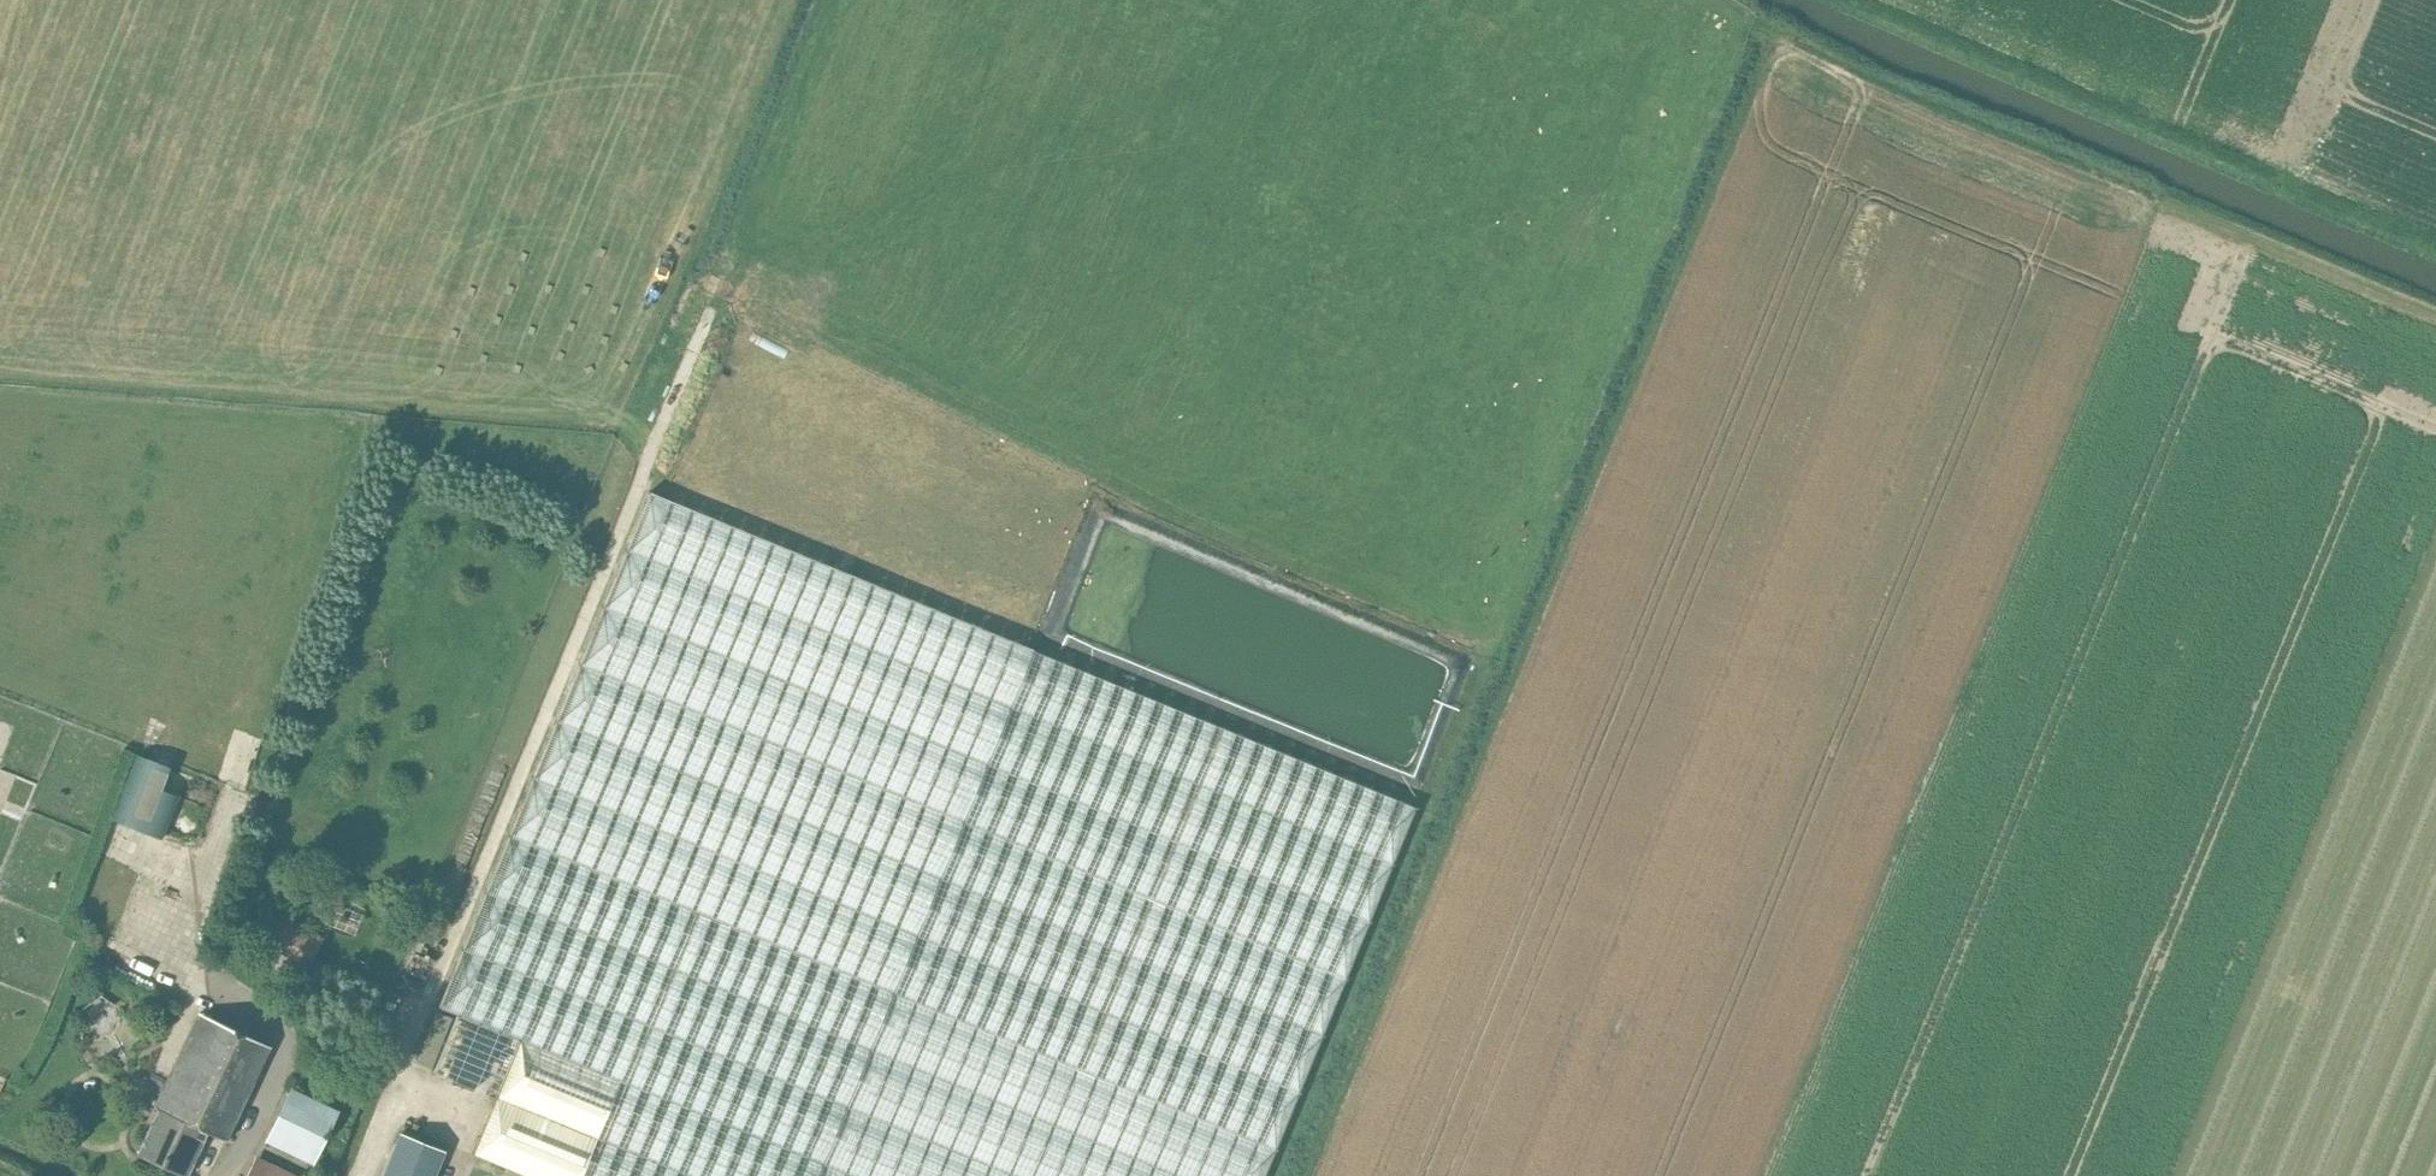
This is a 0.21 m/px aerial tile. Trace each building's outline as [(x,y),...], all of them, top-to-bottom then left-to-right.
[(471,1154),(525,1175),(817,1175),(1033,650),(648,492),(437,1007),(518,1040),(471,1154)] [(817,1175),(1263,1175),(1415,807),(1033,650),(817,1175)] [(136,754),(111,819),(162,839),(178,796),(161,789),(170,766),(136,754)] [(280,917),(266,945),(291,958),(308,966),(322,938),(303,928),(280,917)] [(226,1027),(198,1013),(153,1108),(158,1110),(136,1156),(180,1175),(185,1175),(206,1132),(225,1140),(269,1047),(226,1027)] [(309,1096),(295,1129),(323,1142),(337,1108),(309,1096)] [(381,1175),(434,1175),(444,1152),(399,1134),(381,1175)] [(254,1160),(247,1175),(290,1175),(254,1160)]
